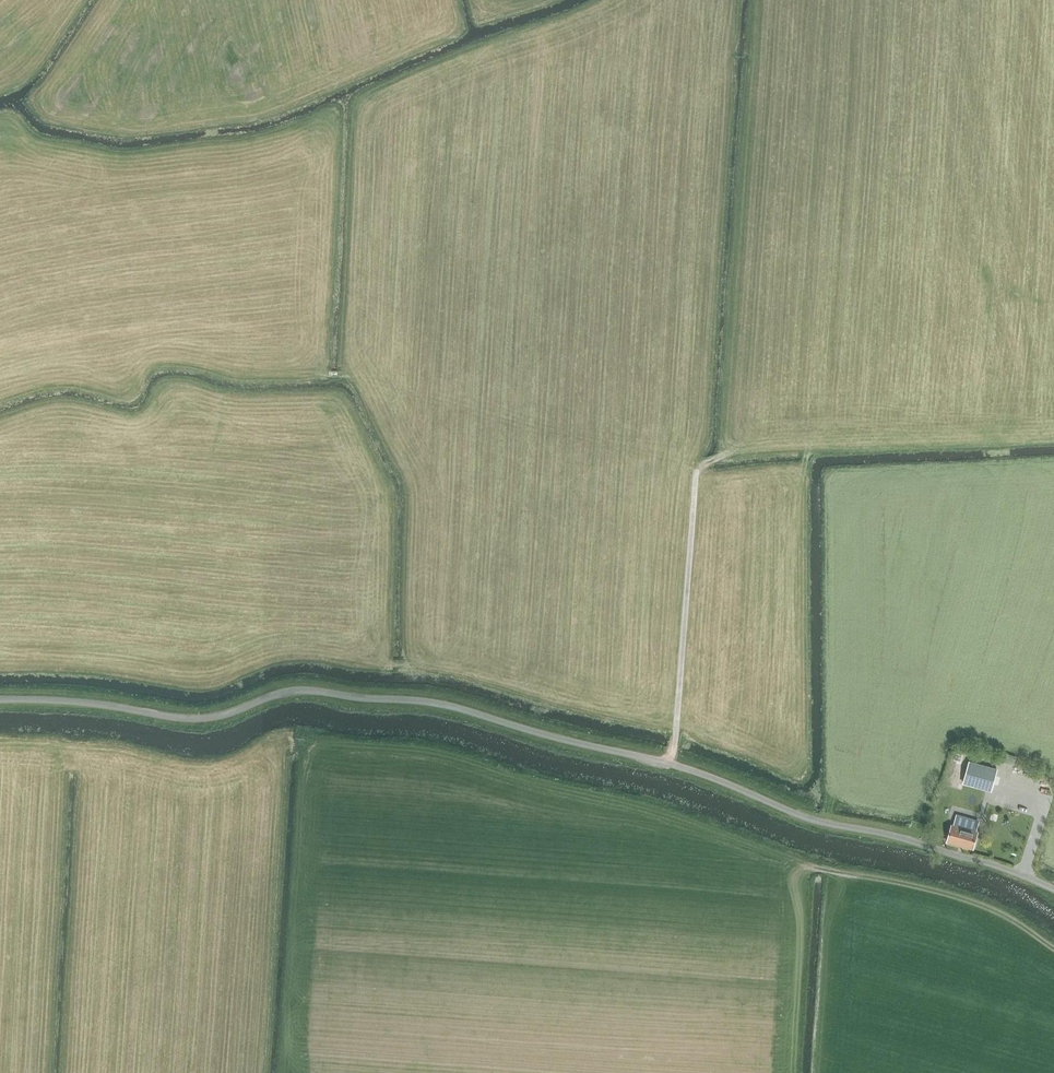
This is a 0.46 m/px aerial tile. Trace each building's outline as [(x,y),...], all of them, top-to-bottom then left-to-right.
[(1004,749),(1001,757),(1015,762),(1017,754),(1004,749)] [(996,770),(969,762),(963,783),(990,791),(996,770)] [(977,817),(979,810),(961,805),(959,812),(977,817)] [(947,842),(972,849),(977,832),(951,825),(947,842)]
